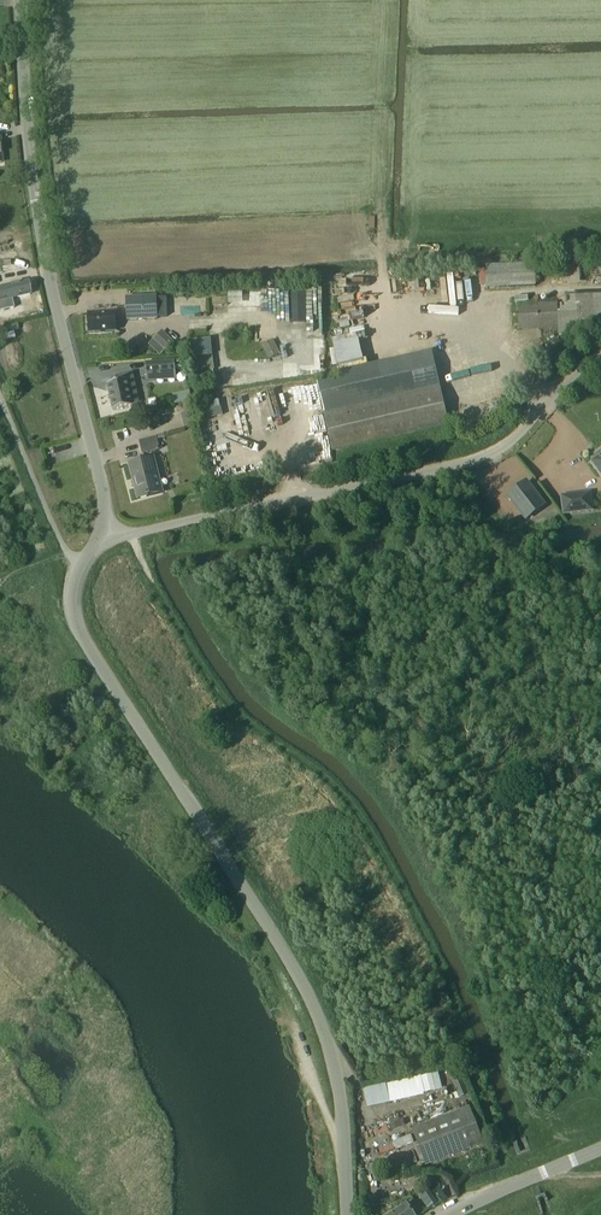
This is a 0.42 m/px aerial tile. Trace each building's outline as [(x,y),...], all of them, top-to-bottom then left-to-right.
[(485,289),(536,287),(534,265),(484,267),(485,289)] [(563,266),(564,283),(600,282),(600,265),(563,266)] [(14,308),(12,298),(31,294),(28,282),(9,286),(0,288),(0,311),(14,308)] [(292,322),(306,321),(305,291),(292,292),(292,322)] [(276,294),(213,295),(213,304),(276,304),(276,294)] [(127,322),(158,320),(158,318),(157,299),(157,296),(125,298),(127,322)] [(168,317),(167,298),(157,299),(158,318),(168,317)] [(559,327),(557,302),(518,305),(520,329),(559,327)] [(116,331),(115,313),(89,315),(90,333),(116,331)] [(160,354),(172,342),(164,335),(159,341),(154,340),(150,344),(160,354)] [(225,336),(193,338),(196,370),(227,367),(225,336)] [(313,352),(313,339),(303,339),(302,351),(313,352)] [(269,360),(281,354),(273,340),(262,346),(269,360)] [(175,361),(146,363),(148,381),(158,380),(157,374),(176,373),(175,361)] [(138,398),(133,373),(115,377),(116,383),(108,385),(114,411),(134,406),(132,399),(138,398)] [(440,388),(324,415),(333,452),(449,426),(440,388)] [(178,406),(194,402),(191,390),(175,394),(178,406)] [(221,400),(205,405),(210,419),(225,414),(221,400)] [(184,413),(185,427),(195,426),(193,412),(184,413)] [(145,454),(161,450),(157,436),(141,440),(145,454)] [(153,458),(146,460),(130,464),(139,499),(163,493),(153,458)] [(527,481),(507,496),(526,522),(547,506),(527,481)] [(568,515),(591,512),(589,497),(566,500),(568,515)] [(365,1087),(369,1107),(444,1091),(440,1072),(365,1087)] [(461,1098),(467,1095),(459,1079),(453,1082),(461,1098)] [(470,1107),(412,1129),(426,1166),(484,1144),(470,1107)] [(517,1142),(515,1143),(518,1148),(522,1157),(525,1156),(529,1154),(525,1145),(523,1139),(521,1140),(524,1146),(523,1146),(524,1147),(527,1153),(524,1154),(522,1154),(520,1149),(520,1148),(519,1148),(517,1142)] [(521,1140),(517,1142),(519,1148),(520,1148),(520,1149),(522,1154),(527,1153),(524,1147),(523,1146),(524,1146),(521,1140)] [(382,1184),(370,1185),(371,1200),(382,1200),(382,1184)] [(430,1189),(420,1196),(429,1209),(439,1203),(430,1189)] [(545,1205),(547,1204),(542,1192),(534,1195),(539,1207),(541,1207),(539,1202),(537,1197),(539,1196),(541,1195),(543,1200),(545,1205)] [(539,1196),(537,1197),(539,1202),(541,1207),(545,1205),(543,1200),(541,1195),(539,1196)] [(407,1204),(392,1214),(415,1214),(407,1204)]
